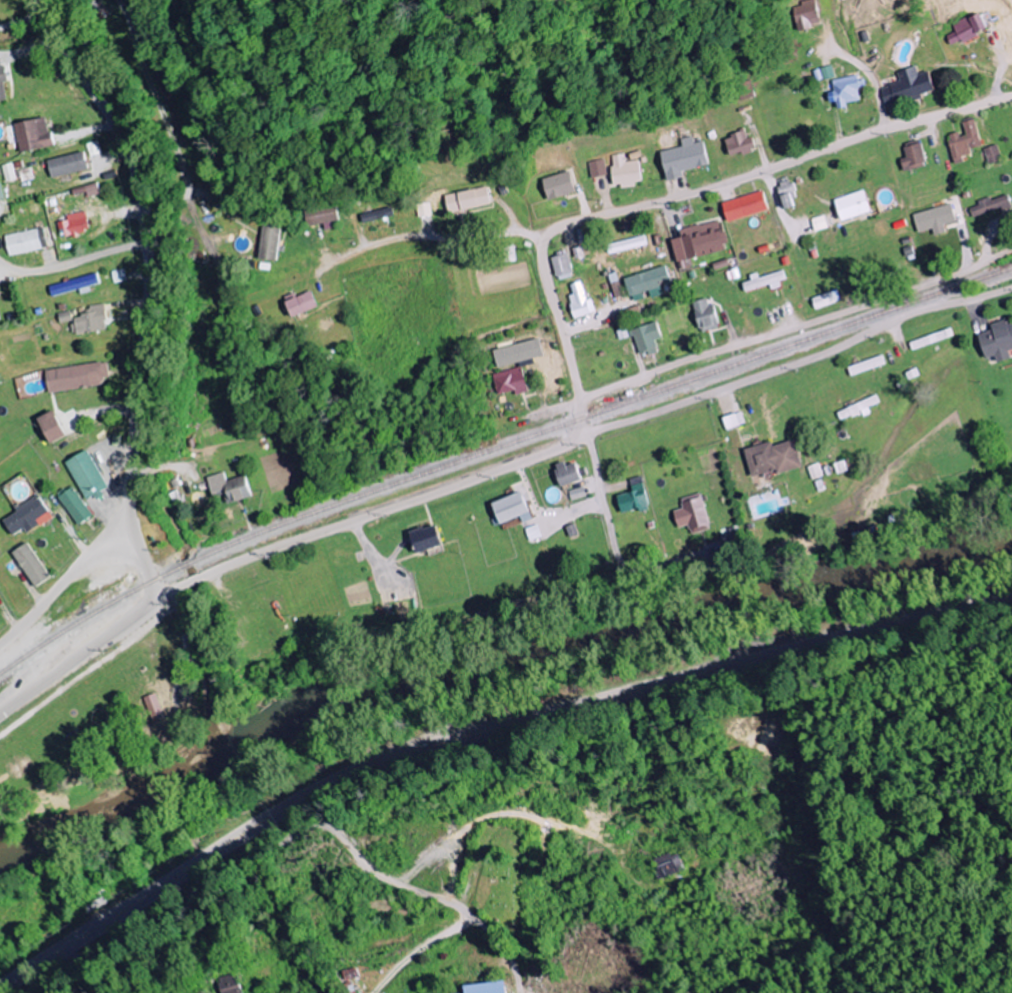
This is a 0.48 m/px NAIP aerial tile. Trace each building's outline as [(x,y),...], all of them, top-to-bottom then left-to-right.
[(799,31),(821,27),(816,1),(794,5),(799,31)] [(988,32),(981,14),(952,25),(955,33),(947,36),(951,46),(963,41),(963,42),(988,32)] [(817,82),(836,79),(834,67),(815,70),(817,82)] [(898,73),(900,84),(882,88),(886,109),(925,100),(924,95),(935,92),(930,72),(919,75),(917,68),(898,73)] [(833,82),(835,93),(829,94),(831,104),(838,103),(839,110),(848,109),(848,104),(861,102),(859,89),(867,88),(866,77),(833,82)] [(52,148),(46,118),(13,125),(20,155),(52,148)] [(983,147),(975,121),(963,124),(966,133),(948,138),(955,164),(971,160),(969,151),(983,147)] [(730,158),(756,151),(753,138),(747,139),(746,133),(725,138),(730,158)] [(703,142),(694,144),(692,138),(680,140),(682,148),(661,153),(667,183),(683,179),(682,172),(709,167),(703,142)] [(904,148),(907,159),(901,160),(905,172),(927,166),(921,144),(904,148)] [(983,150),(989,166),(1002,162),(997,146),(983,150)] [(50,178),(87,173),(84,155),(48,160),(50,178)] [(613,188),(641,185),(638,161),(625,162),(624,155),(610,156),(613,188)] [(587,163),(590,179),(606,176),(603,160),(587,163)] [(16,181),(12,164),(1,166),(5,184),(16,181)] [(541,181),(548,202),(575,194),(568,172),(541,181)] [(798,208),(791,181),(778,185),(785,211),(798,208)] [(490,206),(486,188),(444,197),(448,215),(490,206)] [(836,201),(843,223),(872,214),(865,192),(836,201)] [(727,222),(768,213),(764,193),(722,203),(727,222)] [(979,207),(970,209),(974,222),(1011,211),(1011,207),(1009,195),(978,204),(979,207)] [(417,204),(417,218),(430,217),(429,204),(417,204)] [(333,230),(331,223),(338,221),(334,205),(304,211),(307,228),(323,225),(324,231),(333,230)] [(933,230),(935,237),(947,234),(945,226),(957,223),(952,205),(914,215),(919,234),(933,230)] [(359,215),(362,225),(393,217),(390,207),(359,215)] [(87,235),(85,213),(66,215),(66,222),(58,223),(59,238),(87,235)] [(676,263),(728,251),(721,221),(679,231),(681,239),(671,241),(676,263)] [(278,227),(260,226),(258,261),(277,261),(278,227)] [(42,250),(37,229),(4,237),(8,257),(42,250)] [(550,259),(556,281),(572,276),(567,255),(550,259)] [(624,279),(631,304),(647,299),(648,301),(663,296),(660,284),(669,282),(665,267),(624,279)] [(111,272),(113,284),(126,282),(124,270),(111,272)] [(749,276),(751,282),(742,284),(745,293),(770,285),(771,289),(786,284),(783,272),(758,279),(757,274),(749,276)] [(49,285),(50,295),(98,287),(96,277),(49,285)] [(590,299),(586,301),(580,282),(569,285),(572,295),(567,296),(573,320),(595,314),(590,299)] [(812,299),(815,310),(841,302),(837,291),(812,299)] [(317,309),(310,293),(284,303),(291,319),(317,309)] [(708,307),(706,300),(692,303),(700,333),(719,328),(713,306),(708,307)] [(73,337),(107,331),(103,305),(86,308),(87,316),(70,319),(73,337)] [(57,314),(59,324),(72,322),(70,312),(57,314)] [(987,361),(997,357),(999,364),(1011,360),(1011,358),(1010,352),(1011,351),(1011,324),(1009,326),(1007,321),(992,326),(993,332),(980,336),(987,361)] [(653,342),(661,339),(655,323),(630,332),(639,358),(657,352),(653,342)] [(492,351),(497,369),(543,356),(538,338),(492,351)] [(851,377),(886,366),(883,357),(848,368),(851,377)] [(44,370),(48,393),(108,385),(105,362),(44,370)] [(491,375),(497,395),(513,391),(514,395),(527,392),(520,367),(491,375)] [(838,412),(842,423),(870,411),(869,408),(881,403),(878,395),(838,412)] [(50,443),(66,436),(53,410),(37,418),(50,443)] [(722,418),(727,430),(746,424),(741,412),(722,418)] [(745,449),(753,477),(777,470),(778,474),(804,467),(796,439),(774,446),(772,441),(745,449)] [(86,500),(107,487),(86,450),(64,462),(86,500)] [(559,486),(580,481),(575,463),(565,466),(564,462),(553,465),(559,486)] [(206,477),(211,497),(222,493),(225,504),(250,496),(244,475),(225,481),(222,472),(206,477)] [(621,514),(649,507),(642,478),(629,481),(632,491),(616,495),(621,514)] [(584,497),(582,487),(567,491),(570,501),(584,497)] [(92,516),(71,488),(57,497),(78,526),(92,516)] [(498,524),(519,517),(521,523),(530,520),(520,491),(490,502),(498,524)] [(678,528),(689,525),(691,533),(710,528),(701,494),(681,499),(683,508),(674,511),(678,528)] [(1,518),(12,536),(24,529),(26,534),(52,519),(39,496),(1,518)] [(414,553),(440,545),(433,524),(408,532),(414,553)] [(50,577),(27,543),(12,553),(35,588),(50,577)] [(143,698),(153,722),(164,717),(155,693),(143,698)] [(655,879),(683,873),(678,853),(651,859),(655,879)] [(340,972),(343,981),(356,977),(353,968),(340,972)] [(217,992),(236,992),(233,975),(215,977),(217,992)] [(501,980),(460,987),(461,992),(503,992),(501,980)]
